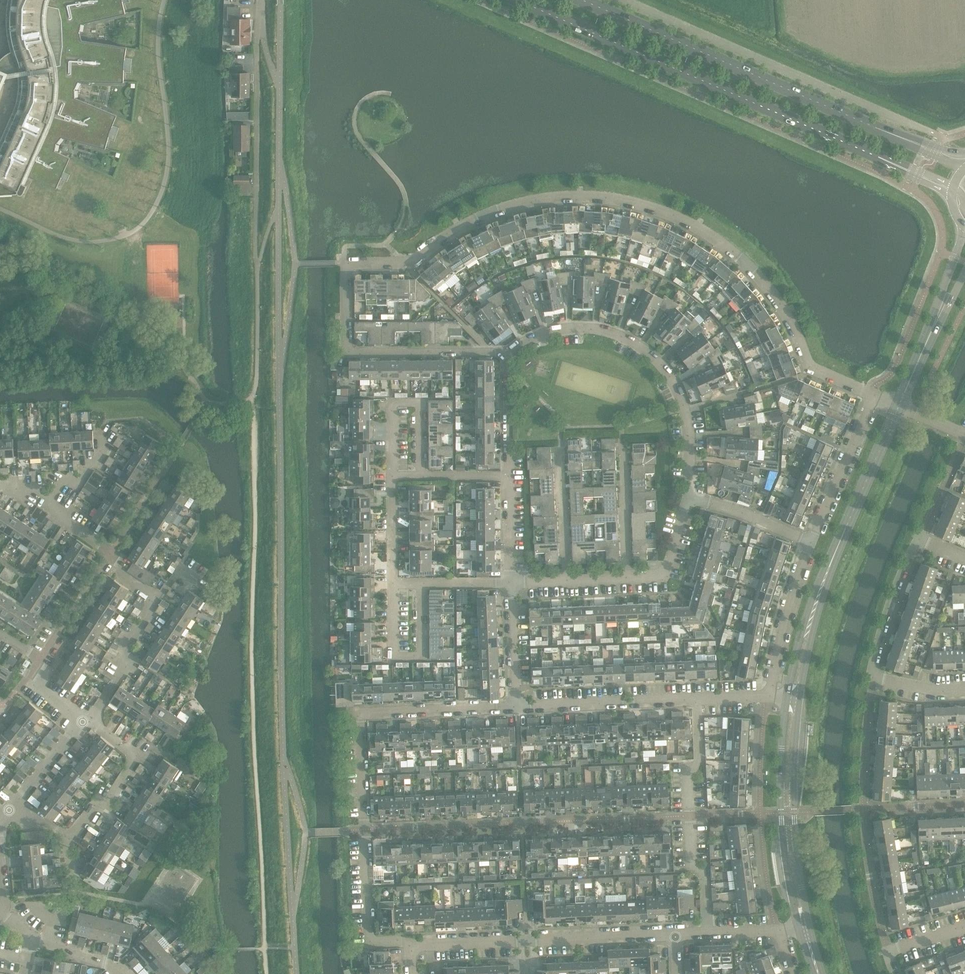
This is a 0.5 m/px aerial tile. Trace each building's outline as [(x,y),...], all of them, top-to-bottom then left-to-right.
[(9,0),(8,4),(8,8),(7,13),(7,17),(7,21),(7,25),(8,31),(8,35),(9,39),(10,43),(11,48),(12,52),(9,53),(8,54),(7,54),(5,56),(3,57),(2,59),(0,60),(0,61),(0,87),(1,88),(5,79),(19,77),(19,80),(19,82),(19,85),(19,87),(19,89),(19,91),(18,94),(18,96),(18,98),(17,100),(17,102),(16,104),(15,107),(14,109),(14,111),(0,142),(0,197),(13,196),(13,194),(17,194),(22,183),(25,184),(29,177),(57,189),(70,158),(55,151),(57,144),(62,137),(106,149),(110,132),(117,115),(75,98),(75,90),(79,82),(124,83),(124,65),(127,47),(82,41),(80,32),(81,24),(126,14),(123,0),(9,0)] [(228,7),(228,20),(232,20),(232,44),(238,44),(238,46),(243,46),(243,44),(250,44),(250,36),(251,36),(251,28),(250,28),(250,19),(241,19),(241,7),(228,7)] [(230,65),(230,75),(233,75),(233,96),(249,96),(249,74),(244,74),(244,65),(230,65)] [(249,126),(235,126),(235,150),(250,150),(249,126)] [(250,176),(235,176),(235,185),(250,185),(250,176)] [(579,211),(564,212),(566,233),(579,232),(579,211)] [(593,212),(579,211),(579,232),(592,233),(593,212)] [(564,212),(550,213),(552,234),(566,233),(564,212)] [(593,212),(592,233),(605,234),(608,213),(593,212)] [(550,213),(536,215),(535,215),(540,237),(540,241),(553,239),(552,234),(550,213)] [(608,213),(605,234),(618,237),(622,215),(608,213)] [(535,215),(521,218),(527,239),(540,237),(535,215)] [(622,215),(618,237),(631,239),(637,218),(622,215)] [(521,218),(507,223),(514,243),(527,239),(521,218)] [(637,218),(631,239),(643,243),(651,223),(637,218)] [(507,223),(494,227),(502,247),(514,243),(507,223)] [(651,223),(643,243),(656,247),(665,227),(651,223)] [(494,227),(480,234),(490,253),(502,247),(494,227)] [(665,227),(656,247),(668,253),(678,234),(665,227)] [(480,234),(467,240),(478,259),(490,253),(480,234)] [(678,234),(668,253),(680,259),(691,240),(678,234)] [(467,240),(455,248),(467,266),(478,259),(467,240)] [(691,240),(680,259),(691,266),(703,248),(691,240)] [(574,243),(566,243),(567,251),(573,250),(575,250),(574,243)] [(455,248),(442,256),(456,273),(467,266),(455,248)] [(703,248),(691,266),(702,273),(715,256),(703,248)] [(442,256),(432,265),(446,282),(456,273),(442,256)] [(715,256),(702,273),(712,282),(726,265),(715,256)] [(420,275),(424,279),(435,291),(446,282),(432,265),(420,275)] [(726,265),(712,282),(722,290),(737,275),(726,265)] [(558,277),(548,279),(552,299),(563,297),(560,285),(567,285),(566,272),(557,273),(558,277)] [(574,272),(566,272),(567,285),(573,284),(573,297),(584,297),(584,276),(574,276),(574,272)] [(584,276),(584,297),(594,297),(595,285),(601,286),(603,273),(594,272),(594,276),(584,276)] [(603,273),(601,286),(608,287),(604,299),(615,301),(620,281),(610,279),(611,275),(603,273)] [(737,275),(722,290),(731,300),(747,286),(737,275)] [(481,276),(475,280),(479,285),(483,282),(485,281),(481,276)] [(537,277),(529,279),(533,291),(539,289),(541,302),(552,299),(548,279),(538,281),(537,277)] [(377,279),(366,280),(366,301),(366,305),(377,305),(377,279)] [(388,279),(377,279),(377,305),(388,305),(388,301),(388,279)] [(392,279),(388,279),(388,301),(399,301),(399,279),(392,279)] [(409,279),(399,279),(399,301),(410,301),(409,279)] [(416,279),(409,279),(410,301),(425,301),(431,295),(416,279)] [(523,286),(513,290),(522,309),(532,305),(527,293),(533,291),(529,279),(521,282),(523,286)] [(355,280),(355,285),(355,301),(366,301),(366,280),(355,280)] [(620,281),(615,301),(625,304),(628,292),(634,295),(639,283),(631,280),(630,284),(620,281)] [(639,283),(634,295),(641,297),(635,308),(644,313),(654,294),(645,290),(647,286),(639,283)] [(747,286),(731,300),(740,310),(757,297),(747,286)] [(502,290),(495,295),(501,305),(507,302),(512,313),(522,309),(513,290),(504,294),(502,290)] [(654,294),(644,313),(654,318),(660,307),(665,311),(672,300),(665,295),(663,299),(654,294)] [(490,302),(482,308),(495,325),(503,319),(496,309),(501,305),(495,295),(488,299),(490,302)] [(552,299),(541,302),(544,312),(565,308),(563,297),(552,299)] [(594,297),(584,297),(573,297),(573,307),(594,308),(594,297)] [(757,297),(740,310),(748,321),(765,309),(757,297)] [(451,298),(447,302),(451,306),(455,303),(451,298)] [(625,304),(615,301),(604,299),(602,309),(623,315),(625,304)] [(670,314),(662,324),(670,331),(684,315),(676,308),(679,305),(672,300),(665,311),(670,314)] [(522,309),(512,313),(516,323),(536,314),(532,305),(522,309)] [(495,325),(482,308),(474,315),(471,311),(465,317),(474,327),(479,322),(486,332),(495,325)] [(654,318),(644,313),(635,308),(630,317),(649,327),(654,318)] [(703,308),(698,313),(704,319),(709,315),(703,308)] [(765,309),(748,321),(755,332),(774,321),(765,309)] [(684,315),(670,331),(679,338),(687,328),(691,333),(700,324),(694,318),(692,321),(684,315)] [(503,319),(495,325),(486,332),(492,340),(510,327),(503,319)] [(441,322),(435,322),(435,344),(449,344),(449,335),(462,335),(462,326),(458,322),(449,322),(449,321),(447,320),(443,320),(441,321),(441,322)] [(774,321),(755,332),(761,344),(781,334),(774,321)] [(382,344),(382,322),(355,322),(355,331),(369,331),(369,344),(382,344)] [(409,322),(382,322),(382,344),(396,344),(396,331),(409,331),(409,322)] [(435,322),(409,322),(409,331),(422,331),(422,344),(435,344),(435,322)] [(670,331),(662,324),(655,332),(672,346),(679,338),(670,331)] [(696,338),(686,345),(692,354),(709,341),(703,333),(706,331),(700,324),(691,333),(696,338)] [(730,324),(725,327),(727,328),(730,333),(733,331),(734,330),(730,324)] [(781,334),(761,344),(767,355),(787,346),(781,334)] [(709,341),(692,354),(699,362),(708,355),(712,361),(722,354),(718,347),(715,349),(709,341)] [(699,362),(692,354),(686,345),(677,351),(690,369),(699,362)] [(787,346),(767,355),(772,367),(792,360),(787,346)] [(715,366),(704,371),(708,381),(727,373),(723,363),(727,362),(722,354),(712,361),(715,366)] [(476,360),(476,371),(494,371),(494,360),(476,360)] [(792,360),(772,367),(777,380),(797,374),(792,360)] [(361,379),(360,361),(350,361),(350,367),(344,367),(344,379),(361,379)] [(371,361),(360,361),(361,379),(371,379),(371,361)] [(381,361),(371,361),(371,379),(381,379),(381,361)] [(391,361),(381,361),(381,379),(391,379),(391,361)] [(401,361),(391,361),(391,379),(401,379),(401,361)] [(412,361),(401,361),(401,379),(412,379),(412,361)] [(422,361),(412,361),(412,379),(422,379),(422,361)] [(432,361),(422,361),(422,379),(432,379),(432,361)] [(442,361),(432,361),(432,379),(442,379),(442,361)] [(453,361),(442,361),(442,379),(453,379),(453,361)] [(494,371),(476,371),(476,381),(494,381),(494,371)] [(708,381),(704,371),(694,376),(702,395),(712,391),(708,381)] [(758,373),(751,375),(756,386),(763,384),(759,372),(758,373)] [(727,373),(708,381),(712,391),(724,386),(726,393),(738,389),(735,380),(731,382),(727,373)] [(781,395),(796,402),(805,382),(799,380),(778,386),(781,395)] [(494,381),(476,381),(476,391),(494,391),(494,381)] [(805,382),(796,402),(806,407),(815,387),(805,382)] [(815,387),(806,407),(816,411),(825,391),(815,387)] [(494,391),(476,391),(476,402),(494,402),(494,391)] [(825,391),(816,411),(826,415),(835,395),(825,391)] [(746,404),(734,406),(736,417),(757,413),(755,403),(759,403),(757,394),(744,397),(746,404)] [(835,395),(826,415),(836,419),(845,400),(835,395)] [(351,408),(351,419),(369,419),(369,412),(374,412),(374,400),(354,400),(354,408),(351,408)] [(429,400),(429,424),(442,424),(442,423),(442,412),(445,412),(445,411),(453,411),(453,400),(429,400)] [(845,400),(836,419),(846,424),(855,404),(845,400)] [(494,402),(476,402),(476,412),(494,412),(494,402)] [(738,428),(736,417),(734,406),(728,407),(724,408),(727,429),(738,428)] [(494,412),(476,412),(476,422),(494,422),(494,412)] [(757,413),(736,417),(738,428),(750,426),(750,432),(763,431),(762,423),(758,423),(757,413)] [(785,414),(782,415),(784,421),(785,421),(787,423),(789,418),(790,416),(785,414)] [(369,419),(351,419),(351,430),(354,430),(354,438),(374,438),(374,426),(369,426),(369,419)] [(494,422),(476,422),(476,433),(494,432),(494,422)] [(442,424),(429,424),(429,432),(429,447),(442,447),(442,446),(442,435),(445,435),(445,434),(453,434),(453,423),(442,423),(442,424)] [(82,431),(72,432),(73,450),(83,449),(82,431)] [(93,431),(82,431),(83,449),(94,448),(93,431)] [(738,438),(738,449),(759,450),(759,440),(763,440),(763,431),(750,432),(751,439),(738,438)] [(61,432),(51,433),(52,457),(52,451),(62,450),(61,432)] [(72,432),(61,432),(62,450),(73,450),(72,432)] [(494,432),(476,433),(477,443),(495,443),(494,432)] [(50,439),(40,440),(41,458),(52,457),(51,433),(50,433),(50,439)] [(146,434),(141,444),(156,453),(161,444),(146,434)] [(726,459),(737,459),(738,449),(738,438),(728,437),(726,459)] [(602,452),(592,452),(592,461),(616,460),(615,438),(601,439),(602,452)] [(14,439),(3,439),(4,457),(15,457),(14,439)] [(818,439),(814,450),(829,457),(834,446),(818,439)] [(31,458),(30,440),(19,441),(20,459),(31,458)] [(40,440),(30,440),(31,458),(41,458),(40,440)] [(568,440),(569,462),(592,461),(592,452),(582,452),(581,440),(568,440)] [(495,443),(477,443),(477,453),(495,453),(495,443)] [(632,465),(657,464),(657,455),(647,456),(646,443),(633,444),(634,465),(632,465)] [(141,444),(135,453),(150,462),(156,453),(141,444)] [(351,452),(351,464),(370,464),(370,457),(375,457),(374,444),(354,444),(354,452),(351,452)] [(442,447),(429,447),(429,470),(443,470),(443,458),(445,458),(445,457),(453,457),(453,446),(442,446),(442,447)] [(528,461),(528,469),(553,468),(552,468),(551,453),(551,447),(537,448),(538,460),(528,461)] [(738,449),(737,459),(749,460),(748,466),(761,469),(762,460),(758,460),(759,450),(738,449)] [(814,450),(809,460),(825,466),(829,457),(814,450)] [(135,453),(129,462),(144,471),(150,462),(135,453)] [(495,453),(477,453),(477,470),(489,470),(489,464),(495,464),(495,453)] [(616,460),(592,461),(593,470),(603,469),(604,487),(617,487),(616,460)] [(809,460),(805,469),(821,476),(825,466),(809,460)] [(592,461),(569,462),(570,489),(584,488),(583,470),(593,470),(592,461)] [(129,462),(124,470),(139,480),(144,471),(129,462)] [(370,464),(351,464),(351,475),(354,475),(354,483),(375,483),(375,470),(370,470),(370,464)] [(657,464),(632,465),(633,492),(657,491),(646,491),(645,473),(656,473),(656,464),(657,464)] [(719,487),(729,490),(732,480),(735,469),(725,466),(719,487)] [(735,469),(732,480),(752,486),(755,476),(759,477),(761,469),(748,466),(747,473),(735,469)] [(553,468),(528,469),(528,470),(530,470),(530,478),(541,478),(541,496),(531,496),(555,495),(553,468)] [(805,469),(801,479),(816,486),(821,476),(805,469)] [(139,480),(124,470),(118,480),(133,489),(139,480)] [(95,471),(91,476),(101,483),(105,477),(95,471)] [(101,483),(91,476),(87,482),(98,489),(101,483)] [(801,479),(796,489),(812,496),(816,486),(801,479)] [(732,480),(729,490),(741,493),(739,500),(740,501),(741,501),(746,503),(750,505),(753,496),(750,495),(752,486),(732,480)] [(116,482),(110,492),(125,501),(131,492),(116,482)] [(477,482),(477,499),(495,499),(495,488),(489,488),(489,482),(477,482)] [(411,485),(411,500),(431,500),(431,491),(435,491),(434,485),(411,485)] [(184,505),(190,496),(192,497),(195,494),(189,490),(187,494),(175,486),(169,495),(184,505)] [(584,488),(570,489),(571,516),(585,515),(584,497),(594,497),(594,487),(584,488)] [(604,487),(594,487),(594,497),(604,496),(605,514),(618,514),(617,487),(604,487)] [(351,497),(351,508),(370,508),(370,501),(375,501),(375,489),(354,489),(354,497),(351,497)] [(796,489),(792,499),(808,506),(812,496),(796,489)] [(632,513),(656,512),(647,512),(647,500),(657,500),(657,491),(633,492),(634,513),(632,513)] [(110,492),(104,500),(119,510),(125,501),(110,492)] [(948,504),(963,511),(964,507),(964,499),(952,493),(948,504)] [(169,495),(163,504),(179,514),(184,505),(169,495)] [(555,495),(531,496),(531,505),(542,505),(542,517),(534,517),(557,516),(556,516),(555,495)] [(495,499),(477,499),(477,509),(495,509),(495,499)] [(792,499),(788,509),(803,516),(808,506),(792,499)] [(104,500),(98,509),(113,519),(119,510),(104,500)] [(431,500),(411,500),(411,515),(435,515),(435,509),(431,509),(431,500)] [(769,501),(765,512),(771,514),(775,504),(773,503),(769,501)] [(163,504),(158,513),(173,523),(179,514),(163,504)] [(948,504),(943,514),(959,521),(963,511),(948,504)] [(31,516),(36,520),(43,510),(38,506),(31,516)] [(370,508),(351,508),(351,519),(354,519),(355,527),(375,527),(375,515),(370,515),(370,508)] [(113,519),(98,509),(92,518),(105,527),(107,528),(113,519)] [(495,509),(477,509),(477,520),(495,519),(495,509)] [(803,516),(788,509),(783,520),(799,526),(803,516)] [(0,518),(0,528),(4,531),(14,516),(5,510),(0,518)] [(43,510),(36,520),(42,524),(49,513),(43,510)] [(656,512),(632,513),(633,540),(657,539),(652,539),(647,539),(646,521),(656,521),(656,512)] [(158,513),(152,522),(167,532),(173,523),(158,513)] [(585,515),(571,516),(572,543),(586,542),(585,524),(595,524),(595,514),(585,515)] [(605,514),(595,514),(595,524),(605,523),(606,541),(619,541),(618,514),(605,514)] [(711,514),(708,525),(725,530),(728,519),(711,514)] [(943,514),(939,524),(955,530),(959,521),(943,514)] [(435,515),(411,515),(411,530),(431,530),(431,521),(435,521),(435,515)] [(14,516),(4,531),(13,537),(23,522),(14,516)] [(557,516),(534,517),(534,526),(544,526),(545,543),(535,544),(558,543),(557,516)] [(495,519),(477,520),(477,530),(495,530),(495,519)] [(23,522),(13,537),(22,542),(31,528),(23,522)] [(152,522),(146,531),(161,541),(167,532),(152,522)] [(955,530),(939,524),(935,534),(950,541),(955,530)] [(708,525),(705,536),(722,540),(725,530),(708,525)] [(31,528),(22,542),(30,548),(40,533),(31,528)] [(431,530),(411,530),(411,545),(435,545),(435,539),(431,539),(431,530)] [(495,530),(477,530),(477,540),(495,540),(495,530)] [(146,531),(140,540),(155,550),(161,541),(146,531)] [(40,533),(30,548),(40,554),(50,540),(40,533)] [(351,542),(351,553),(370,553),(370,546),(375,546),(375,533),(355,534),(355,542),(351,542)] [(705,536),(702,546),(719,551),(722,540),(705,536)] [(766,547),(771,549),(788,554),(791,543),(770,536),(766,547)] [(77,539),(71,548),(86,558),(92,549),(77,539)] [(657,539),(633,540),(634,561),(647,561),(647,548),(657,548),(657,539)] [(140,540),(134,548),(150,558),(155,550),(140,540)] [(495,540),(477,540),(477,550),(495,550),(495,540)] [(586,542),(572,543),(573,564),(587,563),(586,551),(596,550),(596,541),(586,542)] [(606,541),(596,541),(596,550),(606,550),(607,563),(620,562),(619,541),(606,541)] [(558,543),(535,544),(535,553),(545,553),(546,565),(559,565),(558,543)] [(435,545),(411,545),(411,560),(431,560),(431,551),(435,551),(435,545)] [(739,545),(736,556),(743,558),(746,547),(739,545)] [(702,546),(699,556),(716,561),(719,551),(702,546)] [(71,548),(65,557),(80,567),(86,558),(71,548)] [(139,564),(143,567),(144,568),(144,567),(150,558),(134,548),(128,558),(134,561),(139,564)] [(771,549),(768,559),(784,564),(788,554),(771,549)] [(495,550),(477,550),(477,560),(495,560),(495,550)] [(370,553),(351,553),(352,564),(355,564),(355,572),(375,572),(375,560),(370,560),(370,553)] [(696,567),(713,572),(717,573),(720,563),(716,561),(699,556),(696,567)] [(65,557),(60,566),(74,575),(80,567),(65,557)] [(768,559),(765,569),(781,574),(784,564),(768,559)] [(431,560),(411,560),(411,575),(435,575),(435,569),(431,569),(431,560)] [(495,560),(477,560),(477,577),(489,577),(489,571),(495,571),(495,560)] [(127,571),(132,574),(139,564),(134,561),(127,571)] [(921,563),(918,574),(934,580),(938,569),(921,563)] [(139,564),(132,574),(136,577),(143,567),(139,564)] [(69,584),(47,570),(39,565),(36,570),(41,573),(39,576),(42,577),(39,581),(54,591),(61,580),(68,585),(69,584)] [(47,569),(47,570),(69,584),(74,575),(60,566),(54,574),(47,569)] [(143,567),(136,577),(141,580),(148,570),(144,567),(144,568),(143,567)] [(713,572),(696,567),(693,578),(697,579),(698,578),(710,582),(710,581),(713,572)] [(765,569),(761,579),(777,585),(781,574),(765,569)] [(148,570),(141,580),(145,583),(152,573),(148,570)] [(152,573),(145,583),(150,586),(155,579),(157,576),(152,573)] [(918,574),(914,584),(930,590),(934,580),(918,574)] [(352,586),(352,597),(370,597),(370,590),(375,590),(375,578),(355,578),(355,586),(352,586)] [(697,579),(694,589),(711,594),(714,583),(710,581),(710,582),(698,578),(697,579)] [(761,579),(758,590),(774,595),(777,585),(761,579)] [(115,580),(108,589),(123,599),(129,590),(115,580)] [(39,581),(32,592),(47,602),(54,591),(39,581)] [(914,584),(911,595),(927,600),(930,590),(914,584)] [(964,603),(963,585),(952,586),(953,603),(964,603)] [(108,589),(103,598),(117,608),(123,599),(108,589)] [(694,589),(691,600),(708,604),(711,594),(694,589)] [(175,594),(169,590),(166,595),(172,599),(175,594)] [(189,590),(183,599),(198,610),(204,600),(189,590)] [(430,590),(430,613),(444,613),(454,613),(454,602),(446,602),(446,601),(443,601),(443,590),(430,590)] [(478,590),(478,607),(496,606),(496,596),(490,596),(490,590),(478,590)] [(758,590),(754,600),(771,605),(774,595),(758,590)] [(467,591),(457,591),(457,603),(467,603),(467,591)] [(9,598),(0,592),(0,611),(9,598)] [(47,602),(32,592),(24,604),(39,614),(47,602)] [(911,595),(907,605),(923,610),(927,600),(911,595)] [(370,597),(352,597),(352,609),(355,609),(355,617),(375,617),(375,604),(370,604),(370,597)] [(0,611),(0,614),(10,620),(20,605),(9,598),(0,611)] [(103,598),(97,607),(112,617),(117,608),(103,598)] [(183,599),(177,608),(192,618),(198,610),(183,599)] [(691,600),(689,606),(702,623),(708,604),(691,600)] [(754,600),(751,611),(767,615),(771,605),(754,600)] [(649,603),(638,604),(639,621),(650,621),(649,603)] [(661,603),(649,603),(650,621),(650,625),(672,624),(671,607),(661,608),(661,603)] [(628,604),(617,605),(618,622),(628,621),(628,604)] [(638,604),(628,604),(628,621),(639,621),(638,604)] [(20,605),(10,620),(21,628),(31,613),(20,605)] [(606,605),(595,606),(596,623),(607,622),(606,605)] [(617,605),(606,605),(607,622),(618,622),(617,605)] [(907,605),(904,615),(920,621),(923,610),(907,605)] [(496,606),(478,607),(479,617),(497,616),(496,606)] [(584,606),(573,607),(574,624),(585,623),(584,606)] [(595,606),(584,606),(585,623),(596,623),(595,606)] [(689,606),(682,607),(683,624),(702,623),(689,606)] [(97,607),(91,616),(106,625),(112,617),(97,607)] [(551,607),(541,608),(542,625),(552,625),(551,607)] [(562,607),(551,607),(552,625),(563,624),(562,607)] [(573,607),(562,607),(563,624),(574,624),(573,607)] [(682,607),(671,607),(672,624),(683,624),(682,607)] [(177,608),(171,617),(187,627),(192,618),(177,608)] [(542,625),(541,608),(529,608),(530,626),(542,625)] [(751,611),(748,622),(765,625),(767,615),(751,611)] [(31,613),(21,628),(33,635),(40,625),(41,625),(43,622),(42,622),(43,620),(31,613)] [(444,613),(430,613),(430,628),(430,636),(444,636),(444,637),(454,636),(454,625),(446,625),(446,624),(444,624),(444,613)] [(904,615),(900,625),(916,631),(920,621),(904,615)] [(91,616),(85,624),(100,634),(106,625),(91,616)] [(497,616),(479,617),(479,627),(497,627),(497,616)] [(171,617),(166,626),(181,636),(187,627),(171,617)] [(748,622),(746,633),(763,636),(765,625),(748,622)] [(352,631),(352,642),(371,642),(371,635),(376,635),(375,623),(355,623),(355,631),(352,631)] [(85,624),(79,633),(94,643),(100,634),(85,624)] [(900,625),(897,636),(913,641),(916,631),(900,625)] [(166,626),(160,635),(175,645),(181,636),(166,626)] [(497,627),(479,627),(480,638),(498,637),(497,627)] [(79,633),(74,642),(94,655),(89,651),(94,643),(79,633)] [(746,633),(744,643),(761,647),(763,636),(746,633)] [(160,635),(154,643),(169,654),(175,645),(160,635)] [(444,636),(430,636),(431,659),(455,659),(454,648),(447,648),(447,647),(444,647),(444,637),(444,636)] [(897,636),(893,646),(909,652),(913,641),(897,636)] [(498,637),(480,638),(480,648),(498,647),(498,637)] [(79,646),(73,654),(88,664),(94,655),(74,642),(73,643),(79,646)] [(371,642),(352,642),(352,653),(355,653),(355,661),(376,661),(376,649),(375,649),(371,649),(371,642)] [(154,643),(148,652),(163,662),(169,654),(154,643)] [(744,643),(742,654),(759,657),(761,647),(744,643)] [(893,646),(890,656),(906,662),(909,652),(893,646)] [(498,647),(480,648),(481,658),(498,657),(498,647)] [(375,648),(375,649),(376,649),(376,661),(383,661),(383,648),(375,648)] [(955,651),(956,668),(964,667),(964,650),(955,651)] [(945,668),(944,651),(933,652),(934,669),(945,668)] [(955,651),(944,651),(945,668),(956,668),(955,651)] [(163,662),(148,652),(142,661),(157,672),(163,662)] [(73,654),(67,663),(82,673),(88,664),(73,654)] [(742,654),(740,664),(757,668),(759,657),(742,654)] [(11,655),(6,663),(13,667),(18,660),(11,655)] [(706,660),(707,677),(717,677),(717,660),(717,655),(706,655),(706,660)] [(906,662),(890,656),(886,667),(902,672),(906,662)] [(498,657),(481,658),(481,668),(499,668),(498,657)] [(706,660),(696,661),(697,677),(707,677),(706,660)] [(686,661),(676,662),(676,678),(686,678),(686,661)] [(696,661),(686,661),(686,678),(697,677),(696,661)] [(655,662),(645,663),(646,680),(656,679),(655,662)] [(665,662),(655,662),(656,679),(666,679),(665,662)] [(676,662),(665,662),(666,679),(676,678),(676,662)] [(67,663),(61,672),(76,682),(82,673),(67,663)] [(635,663),(624,664),(625,680),(636,680),(635,663)] [(645,663),(635,663),(636,680),(646,680),(645,663)] [(614,664),(604,665),(605,681),(615,681),(614,664)] [(624,664),(614,664),(615,681),(625,680),(624,664)] [(757,668),(740,664),(738,676),(744,677),(755,679),(757,668)] [(352,665),(352,668),(352,673),(362,673),(362,669),(362,665),(352,665)] [(584,665),(573,666),(574,683),(584,682),(584,665)] [(594,665),(584,665),(584,682),(594,682),(594,665)] [(604,665),(594,665),(594,682),(605,681),(604,665)] [(0,670),(0,686),(2,687),(12,672),(3,666),(0,670)] [(563,666),(553,667),(554,683),(564,683),(563,666)] [(573,666),(563,666),(564,683),(574,683),(573,666)] [(543,684),(543,667),(532,668),(533,684),(543,684)] [(553,667),(543,667),(543,684),(554,683),(553,667)] [(499,668),(481,668),(481,679),(499,678),(499,668)] [(76,682),(61,672),(55,681),(70,691),(76,682)] [(155,674),(151,679),(160,685),(163,679),(155,674)] [(499,678),(481,679),(482,689),(500,688),(499,678)] [(455,680),(445,681),(445,697),(456,697),(455,680)] [(424,681),(414,682),(415,699),(425,698),(424,681)] [(434,681),(424,681),(425,698),(435,698),(434,681)] [(445,681),(434,681),(435,698),(445,697),(445,681)] [(364,701),(363,684),(353,684),(353,682),(336,683),(337,706),(354,705),(353,701),(364,701)] [(404,682),(393,683),(394,700),(404,699),(404,682)] [(414,682),(404,682),(404,699),(415,699),(414,682)] [(383,683),(373,684),(374,700),(384,700),(383,683)] [(393,683),(383,683),(384,700),(394,700),(393,683)] [(373,684),(363,684),(364,701),(374,700),(373,684)] [(110,701),(119,707),(129,692),(120,686),(110,701)] [(500,688),(482,689),(482,699),(500,699),(500,688)] [(129,692),(119,707),(128,713),(138,698),(129,692)] [(138,698),(128,713),(137,719),(147,704),(138,698)] [(880,701),(879,712),(897,713),(897,702),(880,701)] [(30,702),(23,711),(37,722),(44,713),(30,702)] [(147,704),(137,719),(146,725),(159,705),(159,704),(155,710),(147,704)] [(159,705),(146,725),(150,720),(158,725),(168,710),(159,705)] [(947,707),(936,708),(937,725),(947,725),(947,707)] [(957,707),(947,707),(947,725),(958,724),(957,707)] [(937,725),(936,708),(925,708),(925,726),(937,725)] [(168,710),(158,725),(167,731),(177,716),(168,710)] [(23,711),(16,719),(30,730),(37,722),(23,711)] [(672,720),(666,720),(667,739),(679,739),(678,711),(672,712),(672,720)] [(683,711),(678,711),(679,739),(691,738),(691,719),(684,719),(683,711)] [(648,721),(642,721),(643,740),(655,740),(654,712),(648,713),(648,721)] [(659,712),(654,712),(655,740),(667,739),(666,720),(660,720),(659,712)] [(879,712),(879,723),(896,724),(897,713),(879,712)] [(635,713),(630,714),(631,741),(643,740),(642,721),(636,721),(635,713)] [(611,714),(606,715),(607,742),(619,741),(618,722),(612,722),(611,714)] [(624,722),(618,722),(619,741),(631,741),(630,714),(624,714),(624,722)] [(587,715),(582,716),(583,743),(595,742),(594,723),(588,724),(587,715)] [(601,723),(594,723),(595,742),(607,742),(606,715),(600,715),(601,723)] [(177,716),(167,731),(176,737),(175,739),(179,742),(183,736),(179,733),(186,722),(177,716)] [(559,744),(571,743),(570,724),(564,725),(563,716),(558,717),(559,744)] [(576,724),(570,724),(571,743),(583,743),(582,716),(576,716),(576,724)] [(539,717),(534,718),(535,745),(547,744),(546,725),(540,726),(539,717)] [(558,717),(552,717),(552,725),(546,725),(547,744),(559,744),(558,717)] [(751,718),(728,717),(728,729),(750,730),(751,718)] [(535,745),(534,718),(528,718),(528,726),(521,726),(522,745),(535,745)] [(16,719),(10,727),(24,739),(30,730),(16,719)] [(497,727),(491,728),(491,747),(503,746),(502,719),(497,719),(497,727)] [(508,719),(502,719),(503,746),(516,746),(515,727),(508,727),(508,719)] [(473,728),(467,729),(467,748),(479,747),(478,720),(473,720),(473,728)] [(484,720),(478,720),(479,747),(491,747),(491,728),(484,728),(484,720)] [(449,729),(442,730),(443,749),(455,748),(454,721),(449,721),(449,729)] [(460,721),(454,721),(455,748),(467,748),(467,729),(460,729),(460,721)] [(425,730),(418,731),(419,750),(431,749),(430,722),(424,722),(425,730)] [(436,722),(430,722),(431,749),(443,749),(442,730),(436,730),(436,722)] [(401,731),(394,732),(395,751),(407,750),(406,723),(400,723),(401,731)] [(412,723),(406,723),(407,750),(419,750),(418,731),(412,731),(412,723)] [(879,723),(878,734),(895,735),(896,724),(879,723)] [(383,751),(382,724),(376,724),(377,732),(370,733),(371,752),(383,751)] [(388,724),(382,724),(383,751),(395,751),(394,732),(388,732),(388,724)] [(10,727),(3,735),(15,745),(15,746),(17,747),(24,739),(10,727)] [(728,729),(727,739),(750,741),(750,730),(728,729)] [(0,735),(0,747),(9,754),(15,746),(15,745),(3,735),(1,734),(0,735)] [(878,734),(877,744),(894,746),(895,735),(878,734)] [(101,736),(94,745),(108,756),(115,747),(101,736)] [(750,741),(727,739),(727,750),(732,750),(749,751),(750,741)] [(877,744),(876,755),(894,757),(894,746),(877,744)] [(94,745),(88,753),(101,764),(108,756),(94,745)] [(2,762),(9,754),(0,747),(0,760),(2,762)] [(732,750),(731,761),(748,762),(749,751),(732,750)] [(88,753),(81,761),(95,772),(101,764),(88,753)] [(876,755),(876,766),(893,767),(894,757),(876,755)] [(175,766),(164,759),(158,768),(173,778),(177,780),(182,772),(182,771),(181,770),(183,766),(177,762),(175,766)] [(73,768),(72,768),(88,781),(95,772),(81,761),(75,769),(73,768)] [(731,761),(731,772),(748,773),(748,762),(731,761)] [(876,766),(875,777),(892,778),(893,767),(876,766)] [(72,768),(66,776),(80,787),(86,779),(88,781),(72,768)] [(158,768),(152,777),(167,787),(173,778),(158,768)] [(951,768),(947,768),(947,774),(949,774),(950,795),(961,794),(960,774),(952,774),(951,768)] [(930,769),(925,769),(926,775),(928,775),(929,796),(940,795),(939,775),(930,775),(930,769)] [(731,772),(730,783),(747,784),(748,773),(731,772)] [(949,774),(947,774),(939,775),(940,795),(950,795),(949,774)] [(928,775),(926,775),(917,776),(917,796),(929,796),(928,775)] [(66,776),(59,785),(73,796),(80,787),(66,776)] [(152,777),(146,786),(161,796),(167,787),(152,777)] [(875,777),(874,788),(891,789),(892,778),(875,777)] [(202,781),(197,790),(202,793),(208,785),(202,781)] [(724,793),(730,794),(747,794),(747,784),(730,783),(725,783),(724,793)] [(668,784),(657,785),(658,807),(663,807),(663,804),(669,804),(668,784)] [(59,785),(53,793),(66,804),(73,796),(59,785)] [(647,785),(637,786),(638,808),(642,808),(642,805),(648,805),(647,785)] [(657,785),(647,785),(648,805),(654,805),(654,807),(658,807),(657,785)] [(146,786),(140,794),(155,804),(161,796),(146,786)] [(627,786),(617,787),(618,809),(622,809),(622,806),(628,806),(627,786)] [(637,786),(627,786),(628,806),(633,806),(634,808),(638,808),(637,786)] [(596,787),(586,788),(587,807),(593,807),(593,810),(597,810),(596,787)] [(606,787),(596,787),(597,810),(602,809),(602,807),(607,807),(606,787)] [(617,787),(606,787),(607,807),(613,806),(613,809),(618,809),(617,787)] [(576,788),(565,789),(566,808),(572,808),(572,811),(577,811),(576,788)] [(586,788),(576,788),(577,811),(581,810),(581,808),(587,807),(586,788)] [(874,788),(873,799),(890,800),(895,800),(908,800),(907,793),(895,793),(891,793),(891,794),(891,789),(874,788)] [(555,789),(545,790),(546,809),(552,809),(552,812),(556,811),(555,789)] [(565,789),(555,789),(556,811),(561,811),(560,809),(566,808),(565,789)] [(536,812),(535,790),(524,791),(525,810),(531,810),(531,812),(536,812)] [(545,790),(535,790),(536,812),(540,812),(540,809),(546,809),(545,790)] [(507,791),(497,792),(498,811),(503,811),(504,814),(508,813),(507,791)] [(518,791),(507,791),(508,813),(512,813),(512,811),(519,810),(518,791)] [(487,792),(477,793),(477,812),(483,812),(483,814),(488,814),(487,792)] [(497,792),(487,792),(488,814),(492,814),(492,811),(498,811),(497,792)] [(53,793),(46,801),(60,812),(66,804),(53,793)] [(456,793),(446,794),(447,816),(451,816),(451,813),(457,813),(456,793)] [(466,793),(456,793),(457,813),(463,813),(463,815),(467,815),(466,793)] [(477,793),(466,793),(467,815),(472,815),(472,812),(477,812),(477,793)] [(140,794),(134,803),(150,813),(155,804),(140,794)] [(435,794),(425,795),(426,817),(431,817),(430,814),(436,814),(435,794)] [(446,794),(435,794),(436,814),(442,814),(442,816),(447,816),(446,794)] [(747,794),(730,794),(729,805),(746,806),(747,794)] [(415,795),(405,796),(406,818),(410,818),(410,815),(416,815),(415,795)] [(425,795),(415,795),(416,815),(422,814),(422,817),(426,817),(425,795)] [(385,819),(384,796),(374,797),(375,816),(381,816),(381,819),(385,819)] [(395,796),(384,796),(385,819),(390,818),(390,816),(395,816),(395,796)] [(405,796),(395,796),(395,816),(401,815),(401,818),(406,818),(405,796)] [(60,812),(46,801),(39,810),(53,821),(60,812)] [(134,803),(129,812),(144,822),(150,813),(134,803)] [(118,817),(117,818),(138,831),(144,822),(129,812),(123,821),(118,817)] [(102,815),(99,819),(104,823),(107,818),(102,815)] [(117,818),(112,827),(127,837),(132,828),(138,831),(117,818)] [(874,821),(876,832),(893,829),(891,818),(874,821)] [(962,818),(951,819),(952,839),(954,839),(963,839),(962,818)] [(104,823),(99,819),(95,824),(101,828),(104,823)] [(941,819),(930,820),(931,840),(933,840),(941,839),(941,819)] [(951,819),(941,819),(941,839),(950,839),(950,845),(955,845),(954,839),(952,839),(951,819)] [(930,820),(918,820),(919,840),(929,840),(929,846),(933,846),(933,840),(931,840),(930,820)] [(728,827),(729,838),(748,835),(746,824),(728,827)] [(112,827),(106,835),(121,845),(127,837),(112,827)] [(169,827),(165,833),(173,838),(176,831),(169,827)] [(893,829),(876,832),(878,843),(895,840),(893,829)] [(655,834),(649,834),(650,854),(660,853),(659,831),(655,831),(655,834)] [(664,831),(659,831),(660,853),(671,853),(670,833),(664,834),(664,831)] [(635,835),(629,835),(630,855),(640,854),(639,832),(635,832),(635,835)] [(643,832),(639,832),(640,854),(650,854),(649,834),(644,834),(643,832)] [(603,833),(598,834),(599,856),(609,855),(609,836),(603,836),(603,833)] [(614,836),(609,836),(609,855),(620,855),(619,833),(614,833),(614,836)] [(623,833),(619,833),(620,855),(630,855),(629,835),(623,835),(623,833)] [(582,834),(578,835),(579,857),(589,856),(588,837),(582,837),(582,834)] [(594,836),(588,837),(589,856),(599,856),(598,834),(594,834),(594,836)] [(106,835),(100,844),(115,854),(121,845),(106,835)] [(553,838),(547,838),(548,858),(558,858),(557,835),(553,836),(553,838)] [(562,835),(557,835),(558,858),(568,857),(567,838),(562,838),(562,835)] [(573,837),(567,838),(568,857),(579,857),(578,835),(573,835),(573,837)] [(748,835),(729,838),(730,848),(749,846),(748,835)] [(538,858),(537,836),(532,836),(532,839),(526,839),(527,859),(538,858)] [(541,836),(537,836),(538,858),(548,858),(547,838),(541,839),(541,836)] [(505,840),(499,841),(500,860),(510,860),(509,837),(505,838),(505,840)] [(513,837),(509,837),(510,860),(521,859),(520,840),(514,840),(513,837)] [(484,841),(479,841),(479,861),(490,860),(489,838),(484,838),(484,841)] [(493,838),(489,838),(490,860),(500,860),(499,841),(493,841),(493,838)] [(464,842),(458,842),(459,862),(469,861),(468,839),(464,839),(464,842)] [(473,839),(468,839),(469,861),(479,861),(479,841),(473,842),(473,839)] [(443,843),(437,843),(438,863),(448,862),(448,840),(443,840),(443,843)] [(452,840),(448,840),(448,862),(459,862),(458,842),(452,842),(452,840)] [(895,840),(878,843),(879,853),(896,850),(895,840)] [(423,844),(417,844),(418,864),(428,863),(427,841),(423,841),(423,844)] [(432,841),(427,841),(428,863),(438,863),(437,843),(432,843),(432,841)] [(391,842),(386,843),(387,865),(398,864),(397,845),(391,845),(391,842)] [(402,845),(397,845),(398,864),(408,864),(407,842),(402,842),(402,845)] [(411,842),(407,842),(408,864),(418,864),(417,844),(411,844),(411,842)] [(34,844),(29,844),(23,845),(22,845),(23,856),(41,854),(40,843),(39,843),(34,844)] [(387,865),(386,843),(382,843),(382,845),(376,846),(377,865),(387,865)] [(100,844),(94,853),(109,863),(115,854),(100,844)] [(749,846),(730,848),(732,859),(751,857),(749,846)] [(145,849),(139,857),(146,861),(151,853),(152,853),(145,849)] [(896,850),(879,853),(881,864),(898,861),(896,850)] [(94,853),(88,862),(103,872),(109,863),(94,853)] [(41,854),(23,856),(24,866),(42,865),(41,854)] [(751,857),(732,859),(733,870),(752,867),(751,857)] [(898,861),(881,864),(883,875),(900,872),(898,861)] [(83,871),(80,875),(86,879),(88,875),(97,881),(103,872),(88,862),(82,871),(83,871)] [(42,865),(24,866),(25,877),(44,875),(42,865)] [(752,867),(733,870),(735,881),(754,878),(752,867)] [(900,872),(883,875),(885,885),(902,882),(906,882),(904,871),(900,872)] [(44,875),(25,877),(27,888),(45,886),(44,881),(47,882),(62,881),(61,874),(44,876),(44,875)] [(754,878),(735,881),(736,891),(755,889),(754,878)] [(902,882),(885,885),(886,896),(903,893),(902,882)] [(693,889),(678,890),(678,895),(678,913),(689,912),(689,907),(694,906),(694,895),(693,895),(693,889)] [(755,889),(736,891),(738,902),(756,899),(755,889)] [(960,889),(950,891),(954,908),(964,905),(960,889)] [(950,891),(939,894),(943,911),(954,908),(950,891)] [(903,893),(886,896),(888,907),(905,904),(903,893)] [(943,911),(939,894),(928,897),(932,913),(943,911)] [(678,895),(667,896),(668,913),(678,913),(678,895)] [(647,896),(647,900),(648,914),(658,914),(657,896),(647,896)] [(667,896),(657,896),(658,914),(668,913),(667,896)] [(545,905),(546,905),(545,898),(529,899),(529,911),(535,910),(535,916),(541,916),(541,922),(546,922),(545,905)] [(506,900),(496,900),(496,907),(497,924),(512,924),(512,917),(517,917),(517,911),(523,911),(522,899),(506,900)] [(756,899),(738,902),(739,913),(758,911),(756,899)] [(647,900),(637,901),(638,918),(648,918),(648,914),(647,900)] [(395,925),(394,901),(379,902),(379,908),(378,908),(378,920),(384,919),(384,925),(395,925)] [(394,901),(395,925),(405,924),(404,907),(394,907),(394,901)] [(627,901),(617,902),(618,919),(628,919),(627,901)] [(637,901),(627,901),(628,919),(638,918),(637,901)] [(607,902),(596,903),(597,920),(607,920),(607,902)] [(617,902),(607,902),(607,920),(618,919),(617,902)] [(576,903),(566,904),(567,921),(577,921),(576,903)] [(586,903),(576,903),(577,921),(587,921),(586,903)] [(596,903),(586,903),(587,921),(597,920),(596,903)] [(556,904),(546,905),(545,905),(546,922),(556,922),(556,904)] [(566,904),(556,904),(556,922),(567,921),(566,904)] [(905,904),(888,907),(890,917),(907,915),(905,904)] [(435,905),(425,906),(425,923),(435,923),(436,923),(435,909),(435,905)] [(414,906),(404,907),(405,924),(415,924),(414,906)] [(425,906),(414,906),(415,924),(425,923),(425,906)] [(486,907),(476,908),(477,925),(487,925),(486,907)] [(496,907),(486,907),(487,925),(497,924),(496,907)] [(466,908),(455,909),(456,926),(466,926),(466,908)] [(476,908),(466,908),(466,926),(477,925),(476,908)] [(445,909),(435,909),(436,923),(435,923),(435,927),(446,927),(445,909)] [(455,909),(445,909),(446,927),(456,926),(455,909)] [(76,933),(87,935),(92,916),(81,913),(76,933)] [(907,915),(890,917),(892,929),(909,926),(907,915)] [(92,916),(87,935),(97,938),(102,918),(92,916)] [(102,918),(97,938),(108,940),(113,921),(102,918)] [(113,921),(108,940),(118,943),(123,923),(113,921)] [(123,923),(118,943),(129,946),(134,926),(123,923)] [(184,932),(180,936),(184,941),(190,936),(184,932)] [(135,947),(143,955),(157,942),(150,933),(135,947)] [(157,942),(143,955),(150,963),(165,950),(157,942)] [(711,945),(701,946),(701,963),(702,963),(712,963),(711,945)] [(721,945),(711,945),(712,963),(712,968),(722,968),(721,945)] [(732,945),(721,945),(722,968),(733,967),(732,945)] [(701,946),(696,946),(696,953),(690,953),(691,959),(685,959),(686,973),(702,973),(702,970),(702,963),(701,963),(701,946)] [(649,948),(639,949),(640,966),(650,966),(650,965),(649,948)] [(654,948),(649,948),(650,965),(650,966),(650,972),(666,971),(666,960),(660,960),(660,954),(654,954),(654,948)] [(204,949),(200,953),(204,957),(208,953),(204,949)] [(608,950),(609,961),(609,967),(619,967),(619,949),(608,950)] [(629,949),(619,949),(619,967),(630,966),(629,949)] [(639,949),(629,949),(630,966),(640,966),(639,949)] [(165,950),(150,963),(157,971),(172,958),(165,950)] [(370,964),(371,968),(394,967),(394,962),(392,963),(392,957),(389,957),(389,951),(369,952),(370,964)] [(755,972),(773,965),(769,955),(764,956),(762,951),(749,956),(751,961),(747,963),(750,973),(755,972)] [(957,954),(947,958),(952,973),(954,973),(963,971),(957,954)] [(46,958),(44,970),(64,973),(66,962),(46,958)] [(157,971),(160,973),(170,973),(179,966),(172,958),(157,971)] [(589,973),(599,973),(599,961),(588,962),(589,973)] [(609,961),(599,961),(599,973),(610,973),(609,967),(609,961)] [(558,963),(558,973),(569,973),(568,962),(558,963)] [(568,962),(569,973),(579,973),(578,962),(568,962)] [(578,962),(579,973),(589,973),(588,962),(578,962)] [(907,973),(922,973),(926,973),(921,962),(905,969),(907,973)] [(547,963),(543,964),(543,970),(537,970),(538,973),(548,973),(547,963)] [(547,963),(548,973),(558,973),(558,963),(547,963)] [(488,966),(489,973),(499,973),(499,965),(488,966)] [(499,965),(499,973),(509,973),(509,965),(499,965)] [(509,965),(509,973),(520,973),(520,971),(514,971),(514,965),(509,965)] [(755,972),(756,973),(776,973),(773,965),(755,972)] [(179,966),(170,973),(187,973),(179,966)] [(478,966),(479,973),(489,973),(488,966),(478,966)]
